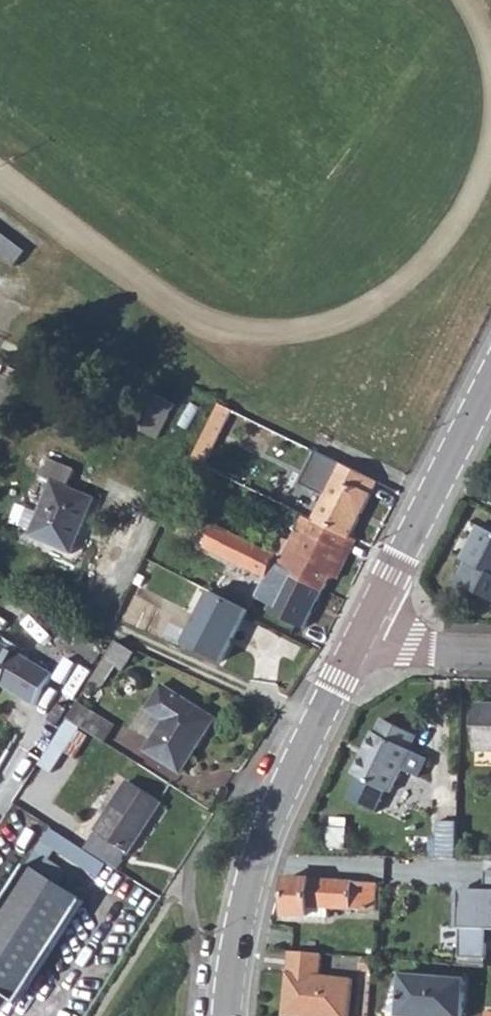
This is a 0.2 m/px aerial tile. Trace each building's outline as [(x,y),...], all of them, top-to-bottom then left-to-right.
[(14,271),(24,257),(0,239),(0,260),(14,271)] [(147,394),(131,429),(160,442),(176,407),(147,394)] [(46,461),(39,479),(52,485),(29,540),(69,557),(94,503),(64,490),(71,473),(46,461)] [(342,467),(315,522),(351,541),(379,485),(342,467)] [(279,560),(276,566),(326,592),(333,578),(351,541),(315,522),(314,525),(306,520),(293,546),(287,543),(279,560)] [(279,560),(217,527),(205,551),(265,580),(254,601),(270,609),(269,611),(306,630),(326,592),(276,566),(279,560)] [(447,582),(490,603),(490,534),(475,527),(459,560),(463,562),(456,576),(451,574),(447,582)] [(351,541),(333,578),(341,582),(359,545),(351,541)] [(247,612),(212,593),(185,645),(220,663),(247,612)] [(83,640),(76,651),(97,666),(105,655),(83,640)] [(119,640),(109,657),(127,667),(137,650),(119,640)] [(1,688),(35,709),(54,680),(0,647),(0,689),(1,688)] [(168,720),(148,749),(182,771),(198,748),(200,749),(220,721),(166,685),(151,708),(168,720)] [(107,738),(118,723),(82,699),(42,760),(55,769),(85,723),(107,738)] [(473,751),(490,751),(490,705),(473,705),(473,751)] [(376,731),(357,775),(362,777),(389,790),(395,793),(414,750),(413,749),(419,734),(385,718),(379,732),(376,731)] [(139,767),(129,783),(96,832),(85,849),(117,870),(161,803),(171,787),(139,767)] [(378,812),(389,790),(362,777),(351,796),(378,812)] [(439,824),(438,856),(454,857),(455,824),(439,824)] [(347,828),(329,827),(329,848),(347,849),(347,828)] [(461,955),(488,956),(489,928),(490,928),(490,859),(489,859),(487,888),(462,888),(461,955)] [(0,908),(0,993),(19,1005),(85,903),(28,865),(0,908)] [(331,907),(378,909),(380,881),(355,879),(290,875),(288,915),(313,917),(313,907),(331,907)] [(313,907),(313,917),(331,917),(331,907),(313,907)] [(293,953),(289,1015),(354,1015),(357,978),(324,976),(325,955),(293,953)] [(467,981),(402,976),(400,1010),(425,1012),(464,1015),(467,981)]
